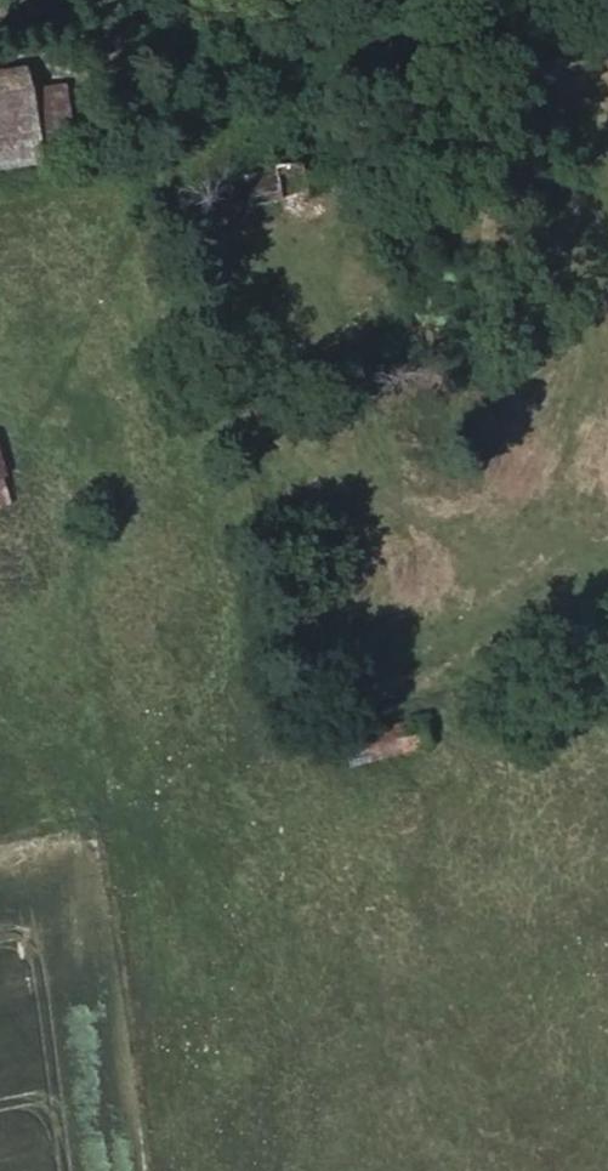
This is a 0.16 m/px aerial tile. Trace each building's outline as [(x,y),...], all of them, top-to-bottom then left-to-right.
[(37,155),(25,68),(0,71),(0,160),(37,155)] [(36,140),(69,136),(63,84),(31,87),(36,140)] [(211,204),(295,184),(287,154),(202,171),(211,204)] [(0,476),(0,542),(26,534),(8,474),(0,476)]
